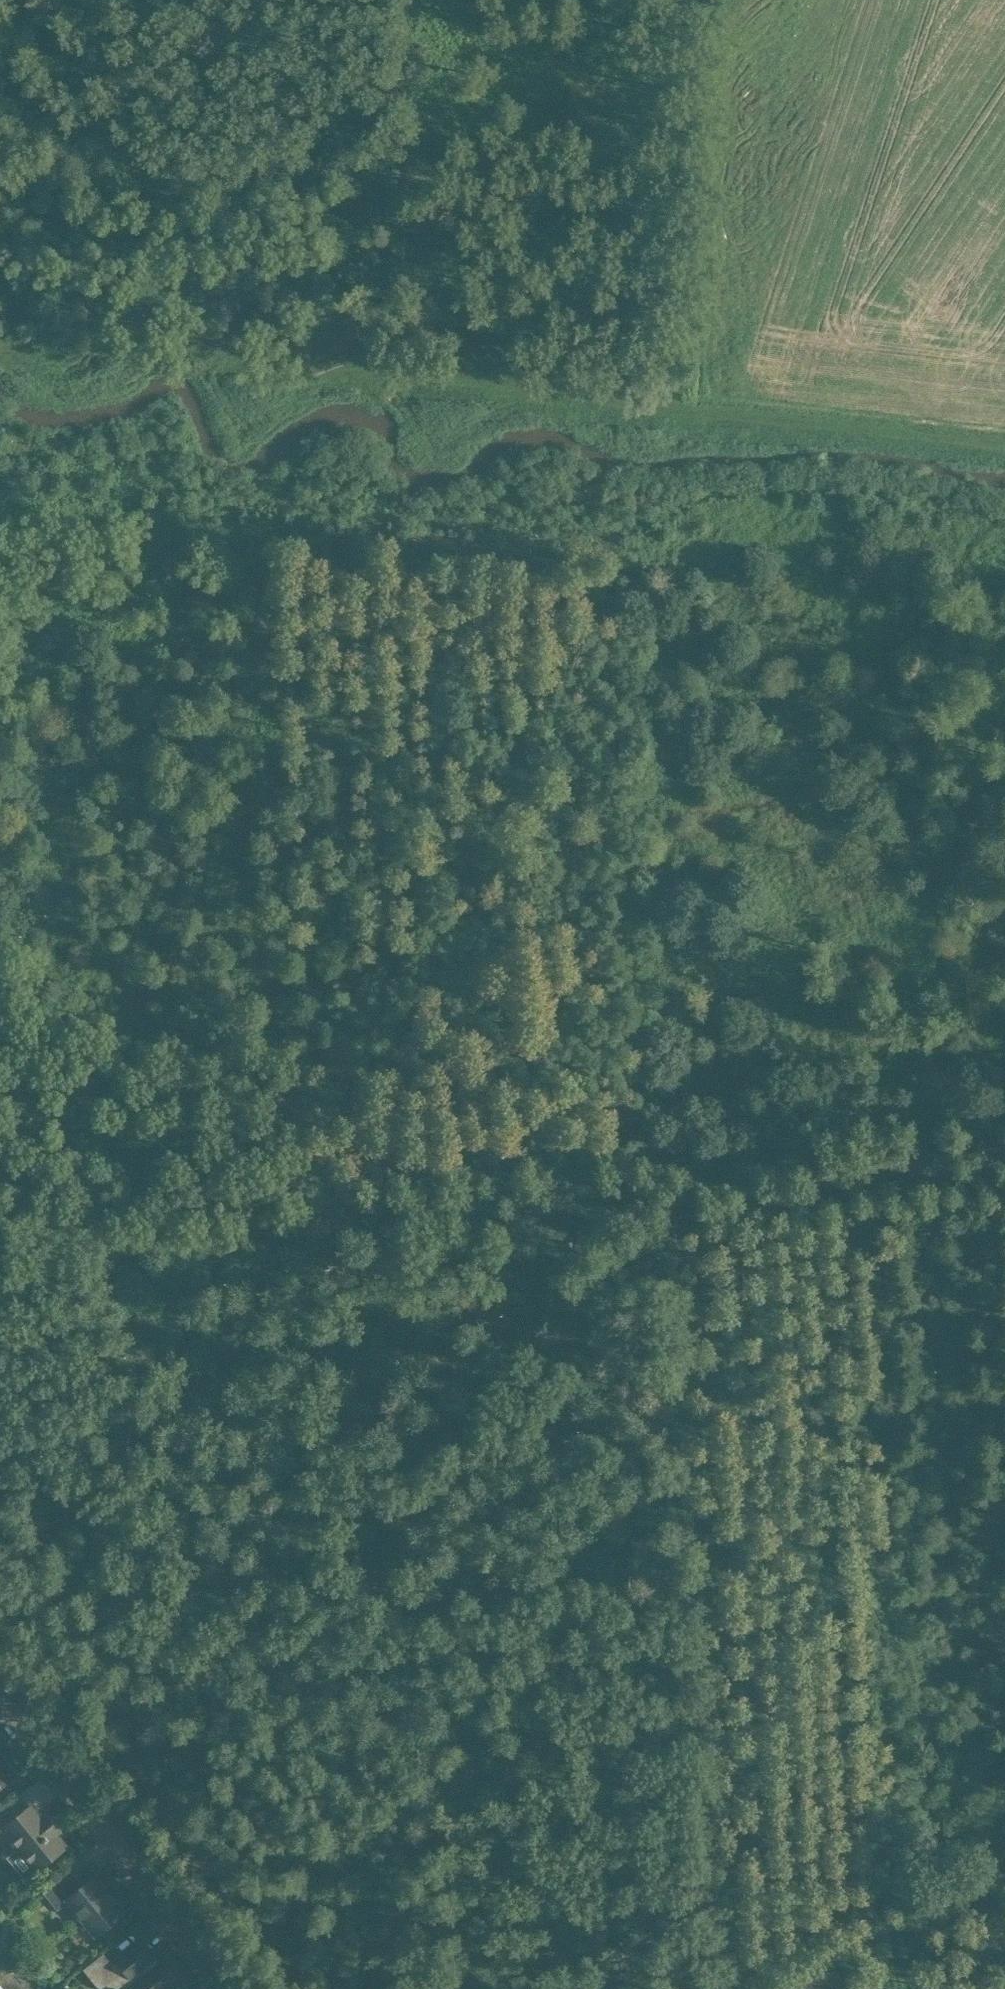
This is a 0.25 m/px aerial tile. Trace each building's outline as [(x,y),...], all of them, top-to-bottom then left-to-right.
[(13,1775),(0,1759),(0,1786),(13,1775)] [(32,1805),(16,1817),(3,1828),(37,1870),(50,1859),(55,1859),(62,1854),(62,1850),(65,1847),(55,1833),(58,1831),(46,1816),(43,1819),(32,1805)] [(71,1873),(56,1886),(46,1894),(57,1908),(64,1902),(77,1918),(81,1915),(97,1934),(102,1931),(105,1935),(107,1933),(116,1926),(113,1922),(124,1913),(94,1876),(82,1886),(71,1873)] [(86,1969),(97,1983),(99,1984),(101,1986),(103,1986),(105,1986),(108,1986),(110,1986),(112,1985),(112,1984),(122,1977),(131,1987),(129,1988),(169,1988),(179,1981),(163,1962),(158,1966),(139,1942),(123,1954),(117,1960),(118,1961),(112,1966),(103,1955),(86,1969)]
